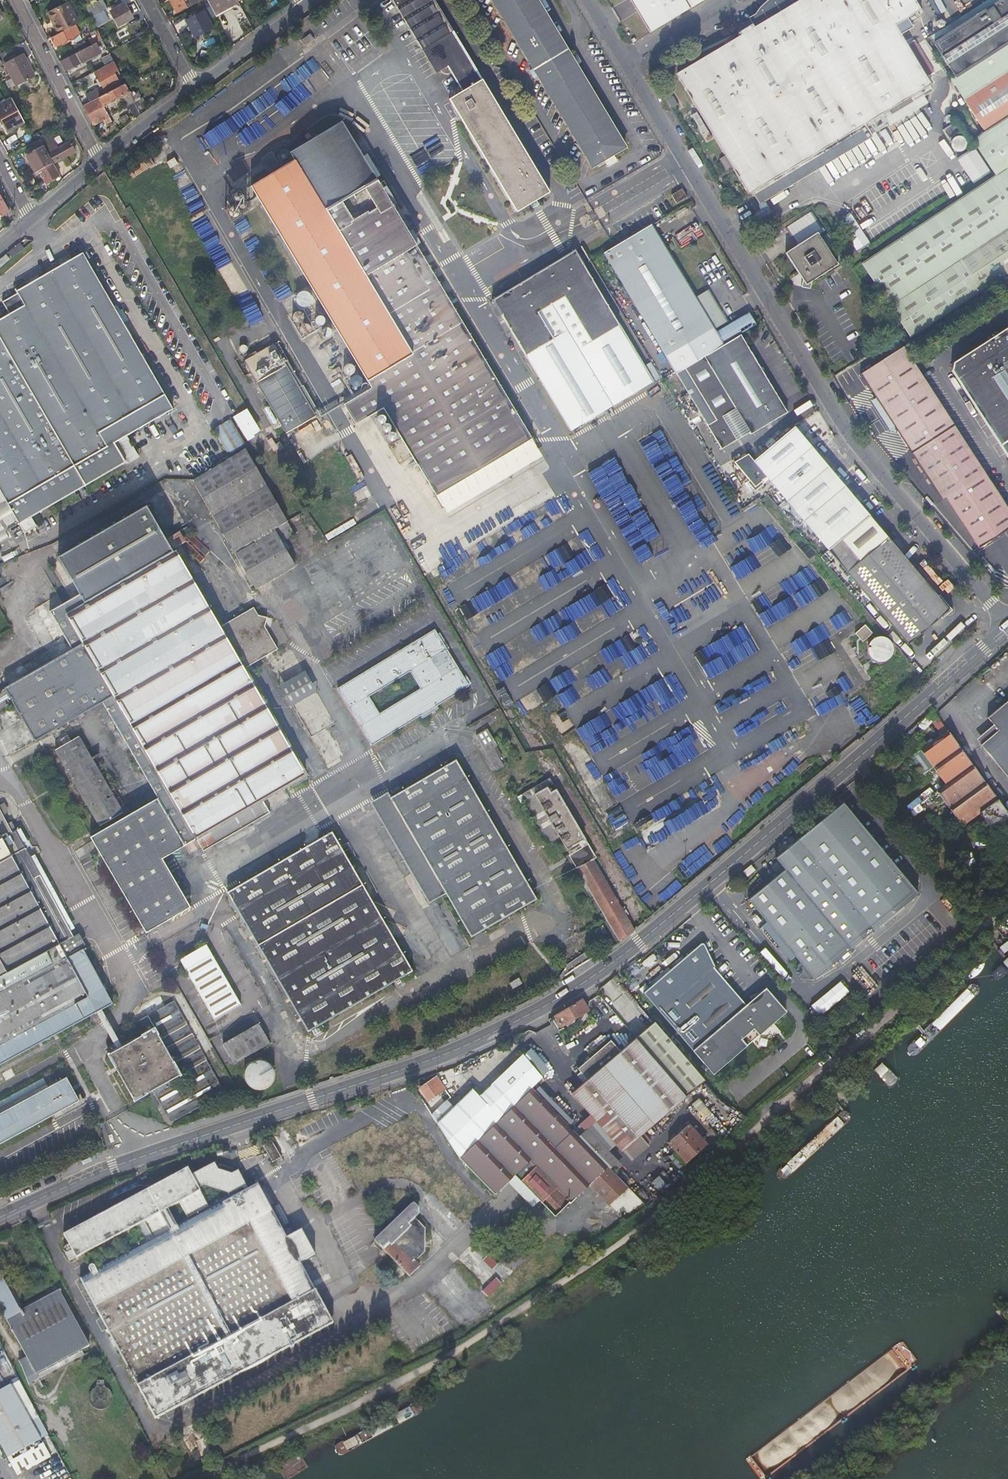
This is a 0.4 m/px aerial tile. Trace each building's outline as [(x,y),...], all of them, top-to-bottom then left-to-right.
[(107,8),(103,0),(102,0),(87,8),(91,16),(103,10),(107,8)] [(195,0),(170,0),(176,12),(196,1),(195,0)] [(207,1),(214,14),(237,3),(237,2),(236,0),(206,0),(207,1)] [(433,0),(396,0),(435,66),(445,61),(452,72),(470,61),(433,0)] [(625,145),(537,0),(493,0),(593,164),(625,145)] [(630,39),(633,45),(704,3),(702,0),(610,0),(632,37),(630,39)] [(924,11),(917,0),(803,0),(758,27),(755,24),(742,31),(744,35),(679,73),(743,184),(750,197),(933,87),(912,52),(897,27),(924,11)] [(860,267),(910,343),(1007,278),(1007,0),(990,0),(946,28),(926,41),(966,106),(1006,171),(860,267)] [(75,25),(78,23),(66,2),(47,12),(58,34),(75,25)] [(132,18),(125,4),(111,11),(118,25),(132,18)] [(91,16),(96,27),(108,20),(103,10),(91,16)] [(213,29),(203,11),(185,20),(194,38),(213,29)] [(58,34),(51,38),(55,46),(70,38),(79,33),(75,25),(58,34)] [(96,42),(102,39),(97,28),(91,31),(93,35),(88,38),(91,45),(96,42)] [(306,44),(315,38),(311,33),(302,39),(306,44)] [(91,45),(75,53),(76,54),(60,62),(65,71),(101,52),(96,42),(91,45)] [(34,74),(22,51),(4,61),(16,84),(34,74)] [(100,58),(104,65),(113,60),(110,54),(100,58)] [(315,71),(320,66),(313,59),(308,63),(315,71)] [(115,71),(118,70),(118,69),(114,61),(94,72),(103,90),(118,83),(112,72),(115,71)] [(470,61),(452,72),(461,87),(450,93),(515,201),(544,183),(470,61)] [(303,83),(296,72),(269,90),(278,103),(285,98),(293,109),(332,81),(323,69),(303,83)] [(121,84),(125,83),(118,70),(115,71),(121,84)] [(134,118),(140,113),(125,83),(121,84),(101,95),(88,102),(81,106),(92,126),(104,119),(106,123),(111,120),(103,105),(119,96),(122,101),(125,99),(134,118)] [(85,95),(88,102),(101,95),(97,89),(85,95)] [(20,114),(12,100),(0,106),(0,118),(8,132),(25,124),(20,114)] [(251,119),(256,114),(248,106),(243,110),(251,119)] [(528,441),(344,120),(293,150),(288,143),(276,149),(284,161),(234,191),(238,197),(225,205),(280,295),(307,280),(369,386),(340,402),(358,434),(385,419),(430,496),(528,441)] [(61,147),(54,136),(43,142),(53,162),(74,151),(69,142),(61,147)] [(37,171),(53,163),(43,145),(26,155),(35,173),(37,171)] [(959,157),(973,182),(991,173),(977,148),(959,157)] [(975,181),(978,187),(998,175),(988,160),(986,161),(992,171),(975,181)] [(37,171),(44,184),(59,175),(53,163),(37,171)] [(678,206),(685,201),(680,192),(673,197),(678,206)] [(0,216),(8,211),(0,196),(0,216)] [(860,252),(873,243),(852,212),(839,221),(860,252)] [(225,258),(210,222),(199,227),(213,263),(225,258)] [(696,301),(653,227),(605,255),(675,375),(723,347),(722,346),(715,334),(713,331),(726,323),(708,294),(696,301)] [(836,267),(816,236),(785,256),(801,282),(799,290),(807,292),(810,283),(836,267)] [(573,434),(660,384),(652,370),(647,374),(569,245),(488,294),(573,434)] [(0,320),(0,493),(23,534),(35,528),(29,518),(126,463),(113,441),(172,407),(86,252),(21,288),(21,292),(5,301),(12,313),(0,320)] [(244,281),(231,289),(239,302),(252,293),(244,281)] [(245,306),(249,324),(264,320),(260,303),(245,306)] [(715,334),(722,346),(754,327),(747,315),(715,334)] [(1007,326),(950,363),(948,373),(1007,465),(1007,326)] [(784,416),(738,338),(723,347),(675,375),(673,376),(717,451),(745,433),(748,438),(784,416)] [(272,345),(251,356),(320,475),(341,462),(344,461),(300,381),(278,341),(272,345)] [(909,361),(900,347),(858,374),(938,498),(942,496),(976,548),(1007,528),(1007,517),(979,472),(909,361)] [(246,440),(262,433),(251,408),(235,415),(246,440)] [(230,453),(244,445),(230,419),(223,423),(223,424),(217,427),(230,453)] [(650,429),(637,436),(691,526),(698,522),(693,513),(699,510),(693,499),(699,495),(678,458),(673,461),(668,452),(667,453),(658,440),(664,436),(661,430),(653,435),(650,429)] [(792,431),(750,465),(762,479),(823,552),(866,517),(792,431)] [(193,480),(232,546),(234,551),(272,529),(286,522),(282,515),(285,514),(291,510),(256,447),(250,451),(247,453),(245,449),(193,480)] [(762,479),(750,465),(744,458),(730,466),(744,483),(742,484),(750,494),(758,487),(756,483),(762,479)] [(616,494),(602,467),(590,473),(604,500),(616,494)] [(364,482),(353,489),(359,499),(370,493),(364,482)] [(72,650),(6,689),(39,744),(103,704),(159,798),(93,835),(147,931),(191,907),(163,857),(197,838),(204,850),(272,813),(264,800),(307,775),(245,671),(278,653),(267,632),(267,620),(258,616),(252,607),(219,627),(146,504),(58,555),(79,593),(49,610),(72,650)] [(946,612),(866,517),(823,552),(905,646),(946,612)] [(280,542),(293,535),(286,522),(272,529),(280,542)] [(347,643),(426,602),(384,522),(305,563),(347,643)] [(741,577),(788,551),(774,525),(727,551),(741,577)] [(255,586),(269,578),(292,565),(280,542),(272,529),(234,551),(255,586)] [(325,533),(328,540),(336,537),(333,530),(325,533)] [(767,628),(828,591),(813,566),(752,603),(767,628)] [(260,595),(274,586),(269,578),(255,586),(260,595)] [(538,659),(622,611),(614,597),(579,617),(573,605),(524,633),(538,659)] [(316,625),(322,640),(335,636),(330,620),(318,624),(319,624),(316,625)] [(856,633),(864,642),(874,633),(866,624),(856,633)] [(694,653),(700,664),(694,667),(702,682),(759,654),(747,628),(694,653)] [(469,686),(437,630),(339,686),(371,743),(469,686)] [(886,633),(867,646),(882,666),(900,652),(886,633)] [(637,635),(515,698),(523,713),(566,691),(568,695),(575,691),(577,696),(649,659),(637,635)] [(525,666),(517,653),(519,652),(512,641),(489,656),(505,679),(525,666)] [(290,699),(299,693),(293,682),(284,688),(290,699)] [(985,713),(997,727),(980,740),(1007,775),(1007,695),(985,713)] [(663,697),(649,706),(656,717),(670,708),(663,697)] [(991,827),(1007,816),(946,730),(921,750),(944,783),(935,790),(960,822),(979,810),(991,827)] [(686,761),(705,751),(695,733),(685,739),(689,747),(681,752),(686,761)] [(507,772),(510,770),(507,764),(511,761),(501,744),(496,747),(488,734),(485,735),(476,740),(499,777),(507,772)] [(122,813),(79,741),(57,754),(100,826),(122,813)] [(441,886),(472,942),(539,902),(457,764),(393,803),(389,796),(372,805),(426,896),(441,886)] [(592,860),(596,857),(551,783),(538,791),(523,800),(549,842),(556,838),(604,917),(619,942),(626,936),(634,929),(592,860)] [(707,807),(722,797),(713,785),(699,795),(707,807)] [(921,798),(909,805),(914,816),(926,810),(921,798)] [(815,980),(920,897),(846,804),(776,858),(786,871),(749,901),(815,980)] [(227,896),(310,1035),(416,974),(333,834),(227,896)] [(61,942),(57,944),(0,837),(0,1048),(92,1000),(61,942)] [(184,878),(199,869),(197,864),(181,873),(184,878)] [(180,959),(184,967),(211,954),(206,944),(180,959)] [(713,1075),(787,1009),(766,987),(746,1005),(716,971),(706,949),(700,946),(642,996),(713,1075)] [(211,954),(184,967),(213,1021),(240,1006),(211,954)] [(842,981),(813,1006),(823,1017),(852,992),(842,981)] [(519,984),(510,989),(514,994),(523,989),(519,984)] [(225,1092),(173,997),(134,1019),(139,1032),(105,1051),(131,1099),(150,1089),(169,1121),(225,1092)] [(563,1026),(589,1010),(582,1002),(558,1018),(563,1026)] [(255,1024),(218,1045),(230,1065),(267,1043),(255,1024)] [(688,1099),(705,1083),(652,1024),(636,1039),(637,1040),(688,1099)] [(676,1109),(688,1099),(637,1040),(625,1051),(676,1109)] [(627,1153),(676,1109),(625,1051),(621,1054),(611,1043),(581,1071),(591,1082),(575,1096),(627,1153)] [(546,1080),(526,1057),(481,1101),(475,1093),(435,1119),(461,1157),(464,1154),(541,1085),(546,1080)] [(274,1077),(274,1075),(274,1074),(273,1069),(271,1066),(269,1063),(265,1060),(262,1059),(259,1059),(256,1059),(253,1060),(250,1061),(247,1063),(244,1067),(243,1070),(243,1074),(243,1079),(244,1081),(246,1084),(248,1087),(251,1088),(254,1089),(257,1090),(260,1090),(264,1089),(266,1088),(269,1086),(271,1083),(273,1080),(274,1077)] [(64,1071),(0,1106),(0,1137),(78,1096),(64,1071)] [(447,1091),(439,1079),(422,1091),(428,1102),(447,1091)] [(609,1201),(628,1183),(541,1085),(464,1154),(497,1189),(517,1171),(556,1213),(591,1182),(609,1201)] [(693,1103),(706,1119),(713,1114),(700,1097),(693,1103)] [(687,1159),(706,1143),(690,1124),(681,1132),(675,1125),(666,1134),(687,1159)] [(278,1150),(271,1138),(264,1143),(270,1155),(278,1150)] [(156,1418),(333,1321),(301,1263),(316,1255),(302,1228),(286,1236),(256,1182),(248,1186),(238,1168),(232,1172),(217,1168),(214,1162),(191,1174),(186,1166),(65,1233),(77,1257),(159,1213),(169,1207),(200,1191),(198,1187),(204,1184),(224,1191),(228,1198),(179,1224),(169,1230),(80,1279),(156,1418)] [(414,1201),(379,1234),(374,1238),(411,1278),(422,1268),(418,1265),(427,1254),(428,1230),(417,1219),(420,1216),(421,1207),(414,1201)] [(159,1213),(169,1230),(179,1224),(169,1207),(159,1213)] [(483,1262),(494,1270),(499,1262),(488,1255),(483,1262)] [(91,1346),(61,1291),(23,1311),(0,1271),(0,1307),(40,1379),(54,1371),(52,1367),(91,1346)] [(483,1291),(489,1298),(503,1285),(497,1278),(483,1291)] [(1007,1322),(1007,1321),(1007,1305),(999,1311),(1007,1322)] [(9,1456),(42,1437),(51,1455),(58,1451),(19,1379),(12,1383),(11,1382),(0,1389),(0,1441),(9,1456)] [(98,1406),(110,1398),(101,1386),(90,1394),(98,1406)] [(42,1437),(9,1456),(18,1473),(51,1455),(42,1437)]
